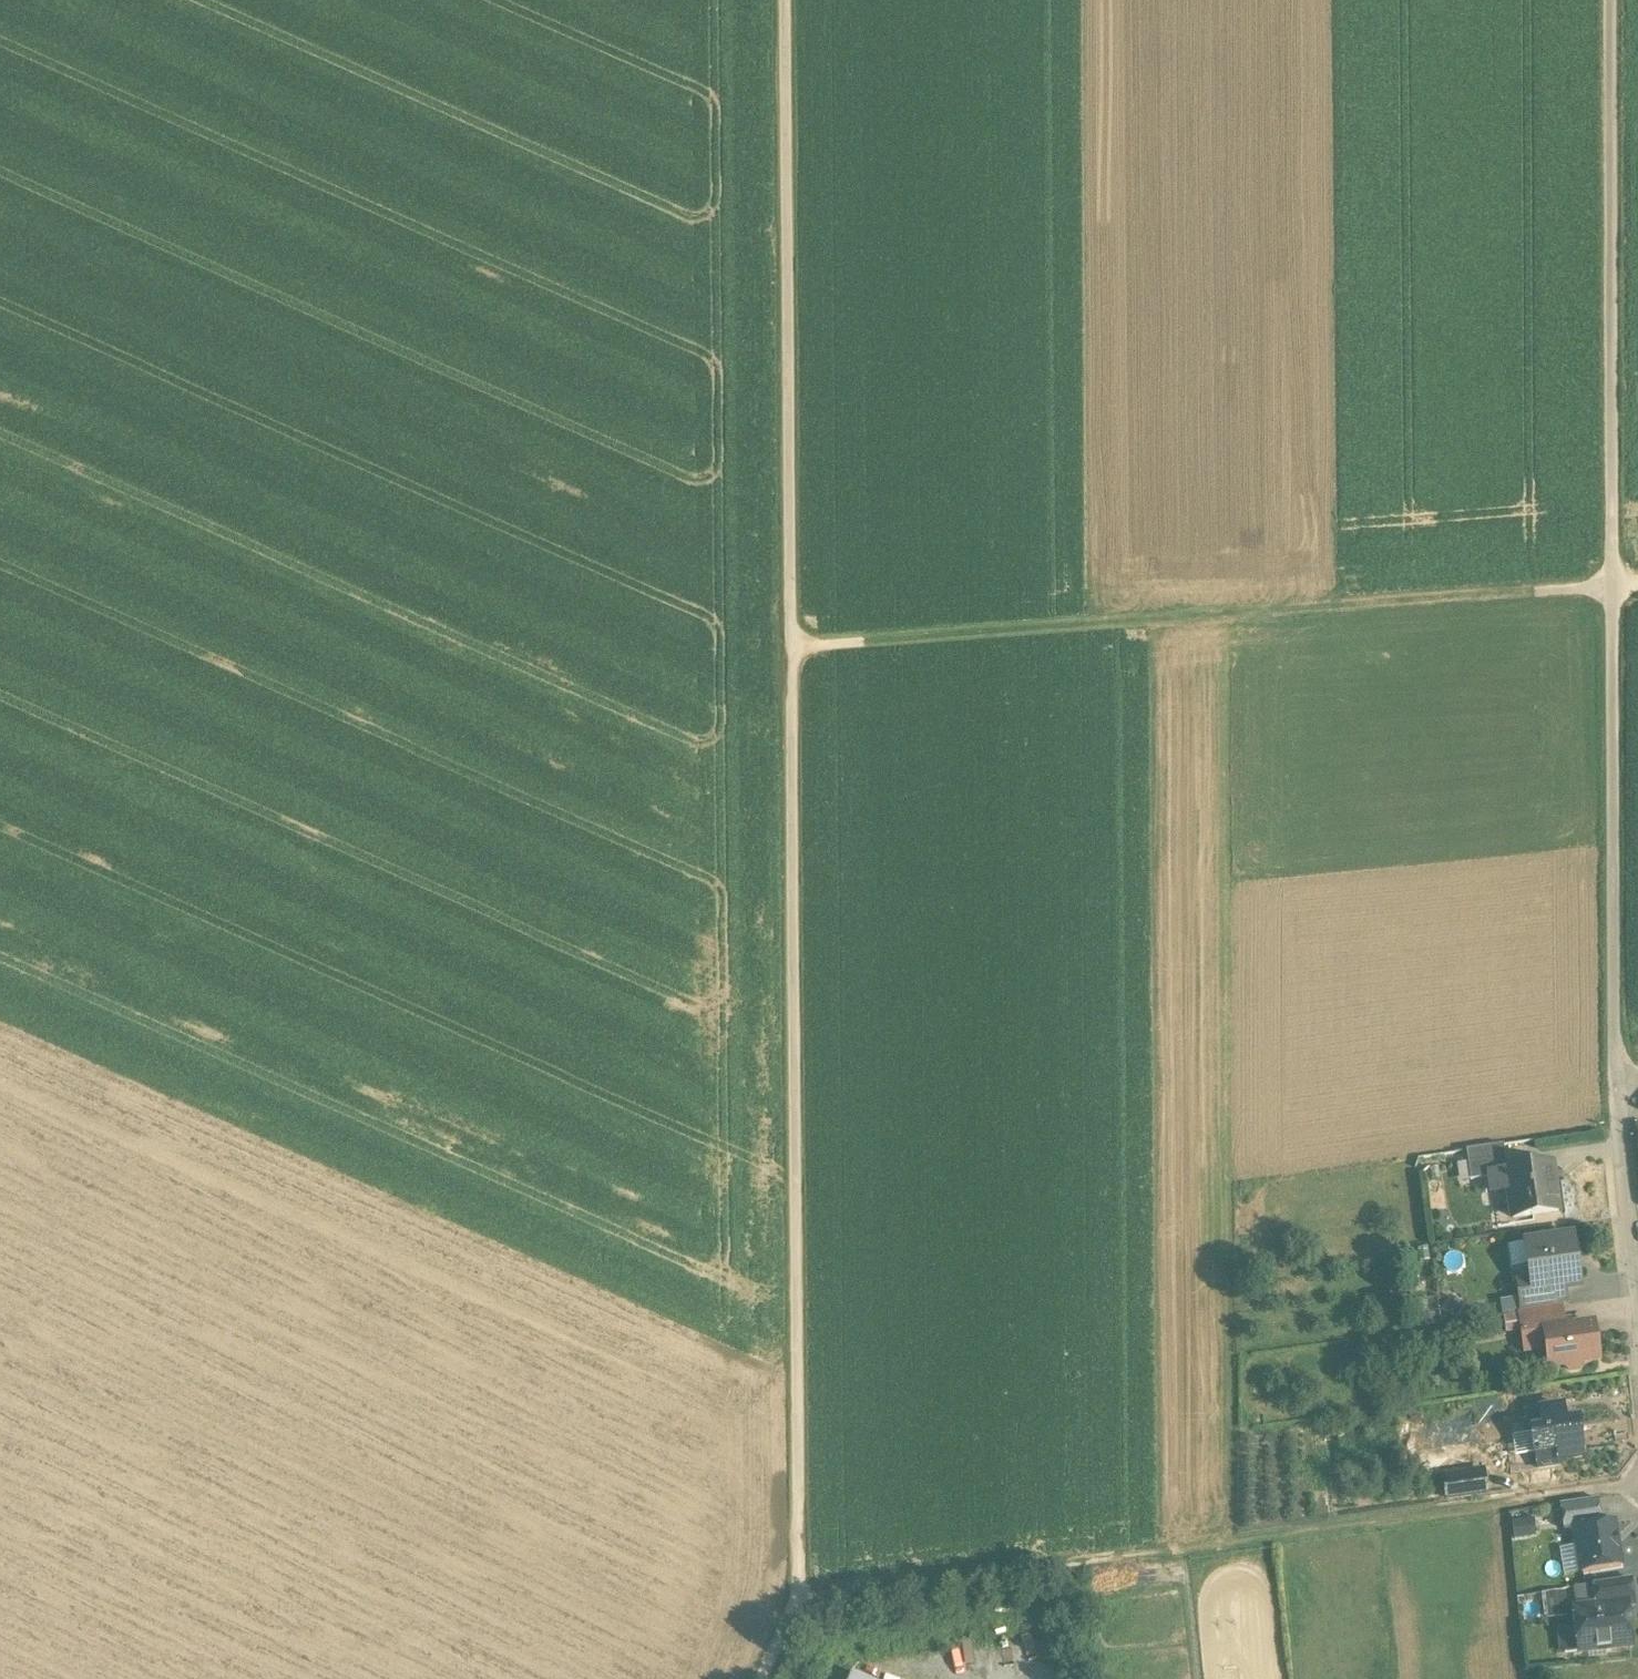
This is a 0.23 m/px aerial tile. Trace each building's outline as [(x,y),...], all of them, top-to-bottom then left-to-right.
[(1503,1144),(1467,1149),(1469,1161),(1505,1156),(1503,1144)] [(1505,1156),(1469,1161),(1471,1176),(1471,1179),(1490,1176),(1490,1174),(1507,1172),(1505,1156)] [(1469,1161),(1461,1162),(1463,1177),(1471,1176),(1469,1161)] [(1507,1172),(1490,1174),(1490,1176),(1492,1191),(1508,1189),(1512,1218),(1559,1211),(1553,1165),(1507,1172)] [(1571,1236),(1525,1243),(1531,1283),(1531,1285),(1560,1280),(1577,1278),(1571,1236)] [(1560,1280),(1531,1285),(1531,1283),(1521,1285),(1524,1310),(1561,1305),(1563,1305),(1560,1280)] [(1524,1310),(1521,1311),(1524,1335),(1546,1332),(1545,1324),(1563,1322),(1561,1305),(1524,1310)] [(1563,1322),(1545,1324),(1546,1332),(1551,1367),(1565,1365),(1571,1370),(1579,1369),(1584,1362),(1598,1361),(1593,1324),(1570,1327),(1569,1321),(1563,1322)] [(1563,1407),(1529,1412),(1535,1453),(1557,1450),(1558,1460),(1560,1460),(1582,1457),(1577,1422),(1565,1424),(1563,1407)] [(1557,1450),(1535,1453),(1537,1469),(1561,1465),(1560,1460),(1558,1460),(1557,1450)] [(1614,1521),(1574,1528),(1581,1572),(1621,1566),(1614,1521)] [(1630,1578),(1594,1584),(1597,1607),(1625,1604),(1625,1605),(1633,1604),(1630,1578)] [(1597,1607),(1576,1609),(1577,1610),(1572,1616),(1573,1627),(1579,1632),(1581,1651),(1630,1646),(1625,1605),(1625,1604),(1597,1607)]
